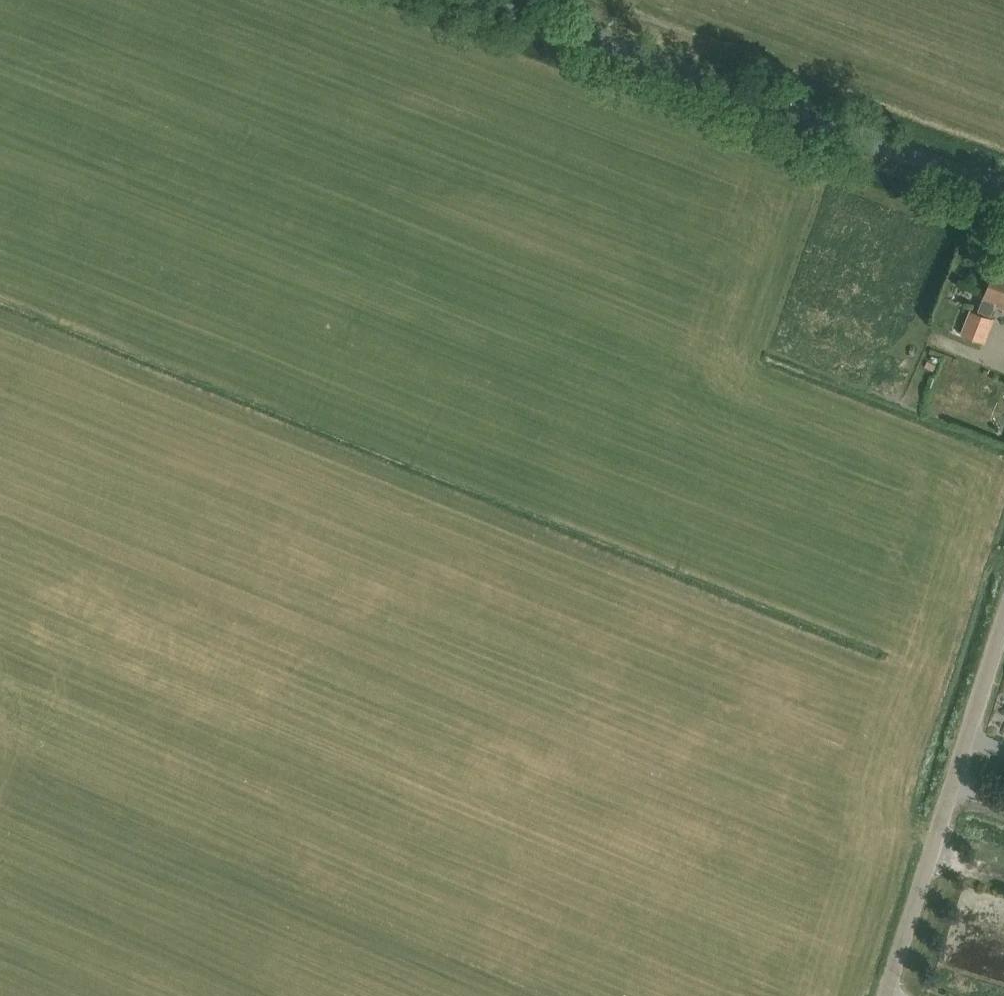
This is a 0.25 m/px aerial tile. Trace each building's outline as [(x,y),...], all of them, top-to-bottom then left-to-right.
[(993,272),(984,299),(985,300),(979,315),(972,312),(964,335),(985,343),(993,320),(990,319),(995,305),(1003,308),(1003,276),(993,272)]
